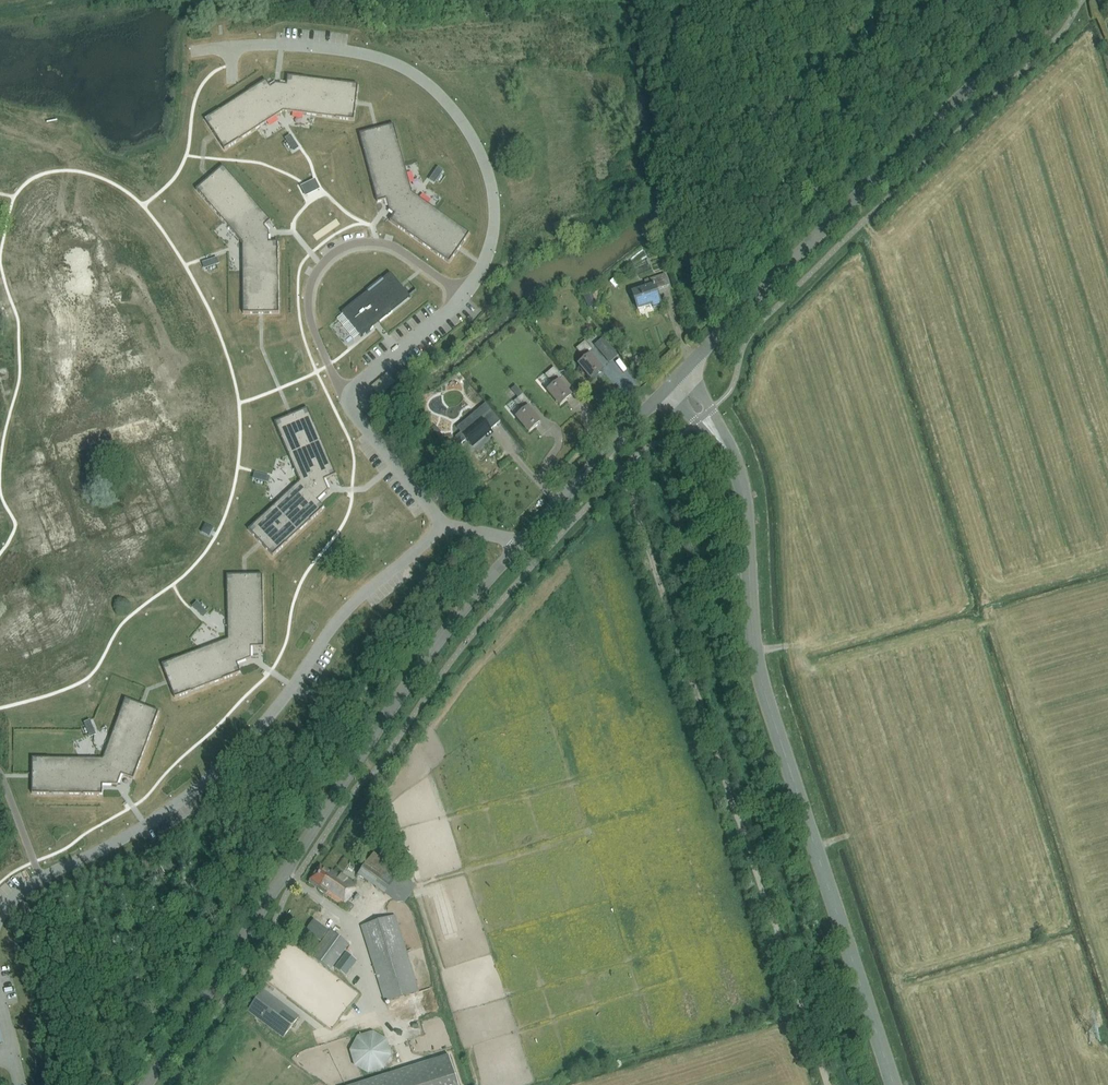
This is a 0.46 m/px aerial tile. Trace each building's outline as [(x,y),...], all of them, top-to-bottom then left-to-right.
[(205,120),(224,150),(284,112),(354,121),(358,85),(288,76),(287,85),(276,84),(270,88),(266,81),(205,120)] [(412,193),(394,125),(359,134),(378,203),(386,200),(389,211),(395,215),(390,221),(449,263),(470,234),(412,193)] [(242,243),(243,314),(279,313),(278,242),(269,242),(269,232),(264,227),(271,221),(223,166),(196,190),(242,243)] [(316,179),(302,186),(307,196),(321,189),(316,179)] [(368,292),(342,313),(361,337),(374,327),(372,325),(378,320),(380,322),(392,312),(391,310),(408,296),(410,298),(391,274),(383,280),(368,292)] [(644,283),(647,290),(632,295),(638,311),(652,306),(653,310),(661,307),(656,292),(668,287),(664,276),(644,283)] [(597,305),(592,292),(583,295),(589,308),(597,305)] [(391,310),(392,312),(410,298),(408,296),(391,310)] [(144,318),(132,321),(138,342),(150,339),(144,318)] [(107,350),(117,347),(114,336),(104,339),(107,350)] [(611,349),(604,340),(596,347),(603,356),(611,349)] [(585,361),(579,366),(591,381),(602,373),(588,355),(593,352),(586,343),(577,351),(585,361)] [(545,376),(540,381),(548,391),(560,406),(570,397),(557,381),(561,378),(554,369),(545,376)] [(371,387),(379,397),(396,383),(388,374),(371,387)] [(457,380),(448,386),(453,392),(461,385),(457,380)] [(515,402),(509,407),(518,417),(517,418),(529,433),(540,425),(527,408),(530,405),(516,387),(512,391),(519,399),(515,402)] [(266,406),(276,402),(270,390),(260,395),(266,406)] [(462,444),(467,440),(472,447),(483,438),(482,437),(485,434),(487,437),(493,433),(490,431),(500,422),(485,404),(457,428),(461,433),(455,438),(461,445),(462,444)] [(300,482),(248,530),(273,556),(324,508),(318,500),(328,490),(324,480),(336,475),(308,409),(275,423),(300,482)] [(228,639),(162,665),(175,698),(241,673),(237,664),(251,658),(251,648),(264,647),(263,575),(227,575),(228,639)] [(103,759),(32,758),(32,794),(103,795),(103,785),(118,785),(121,775),(134,779),(159,712),(126,699),(103,759)] [(400,874),(373,854),(358,876),(385,895),(400,874)] [(312,879),(309,883),(343,906),(352,893),(352,892),(357,885),(339,873),(339,874),(332,870),(331,871),(321,865),(312,878),(312,879)] [(396,916),(362,926),(385,1002),(419,992),(396,916)] [(329,930),(314,919),(305,931),(321,942),(329,930)] [(330,931),(312,956),(329,969),(348,943),(330,931)] [(335,968),(346,977),(357,961),(346,953),(335,968)] [(249,1011),(284,1037),(298,1018),(264,992),(249,1011)] [(371,1071),(374,1071),(378,1070),(381,1069),(384,1066),(386,1064),(388,1061),(389,1057),(389,1053),(389,1050),(388,1046),(386,1043),(384,1040),(381,1038),(378,1036),(374,1035),(371,1035),(367,1035),(363,1036),(360,1038),(358,1040),(355,1043),(354,1046),(353,1049),(352,1053),(353,1057),(354,1060),(355,1063),(358,1066),(361,1068),(363,1070),(367,1071),(371,1071)] [(355,1084),(458,1084),(449,1055),(425,1063),(355,1084)]
